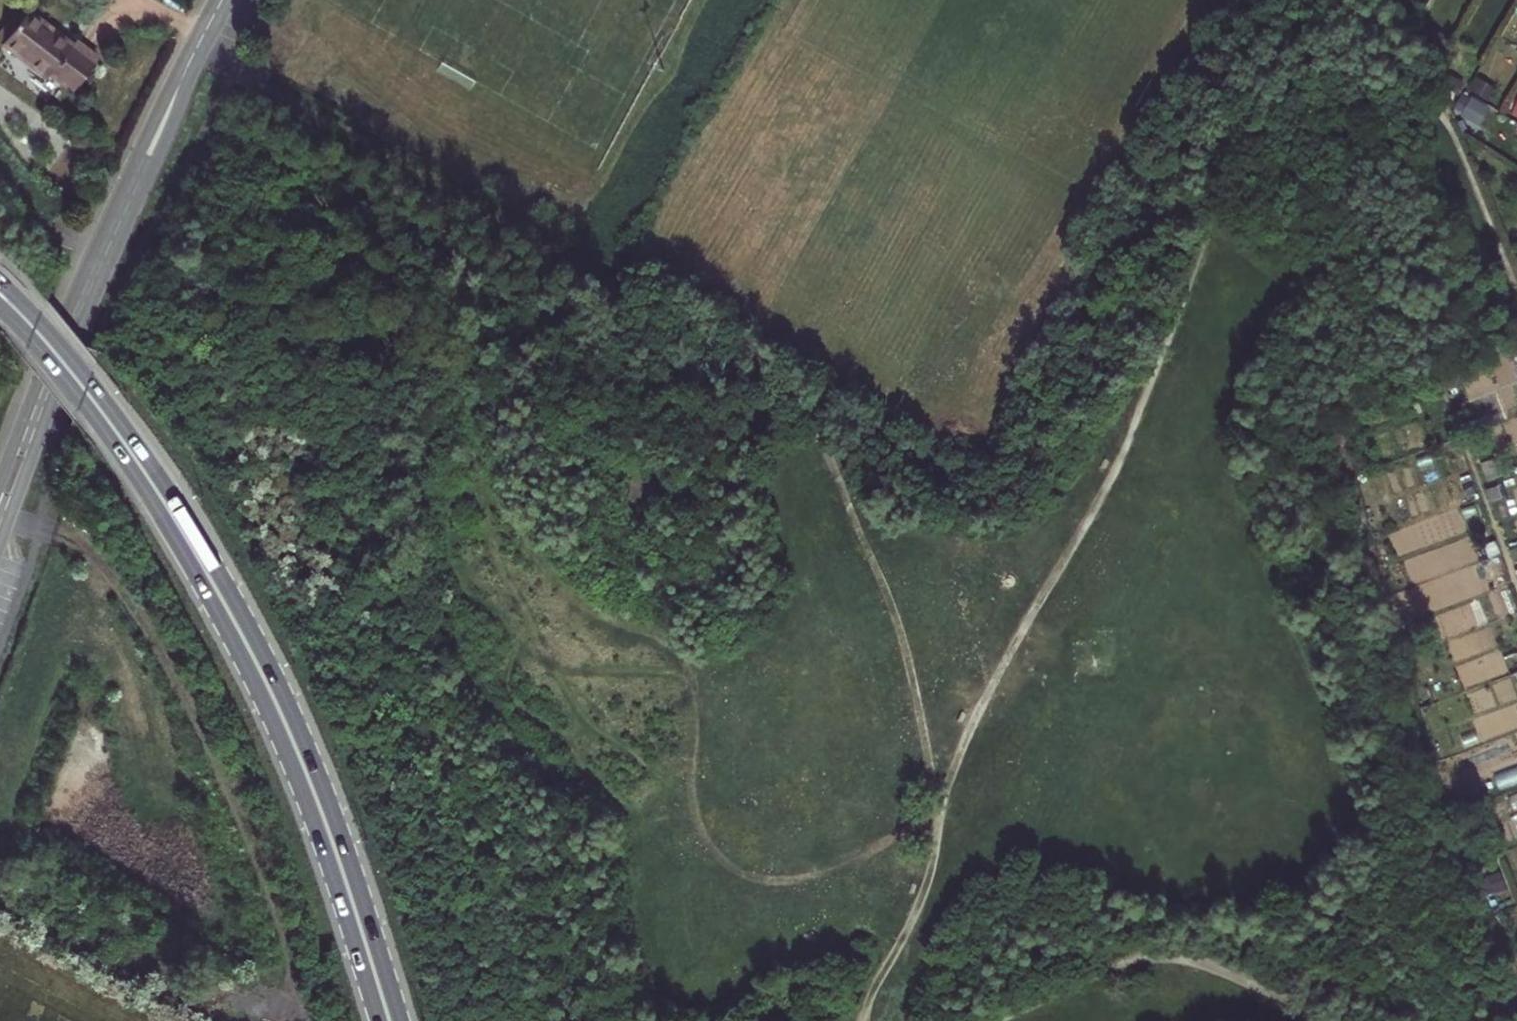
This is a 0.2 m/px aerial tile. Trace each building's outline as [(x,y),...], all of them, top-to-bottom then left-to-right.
[(31,0),(25,0),(3,29),(46,62),(49,59),(72,76),(84,61),(96,46),(73,27),(70,31),(31,0)]
